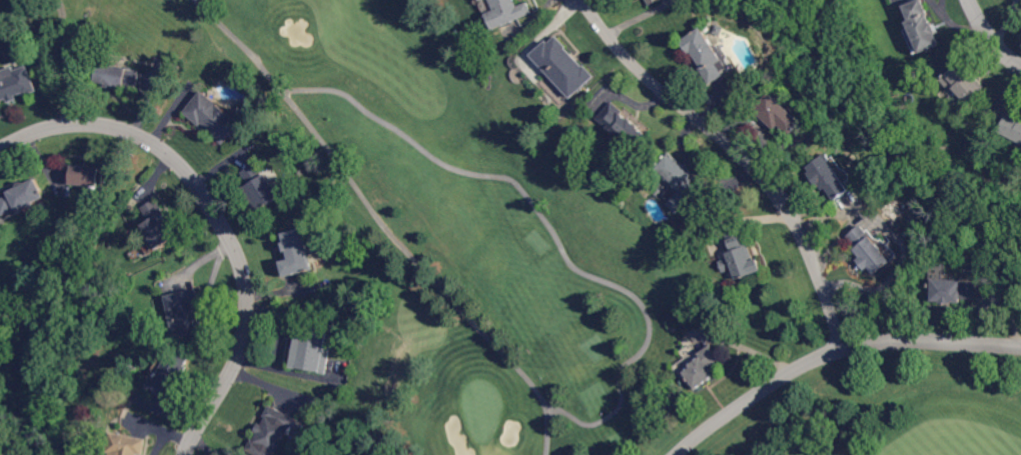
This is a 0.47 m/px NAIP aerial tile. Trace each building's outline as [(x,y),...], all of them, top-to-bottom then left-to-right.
[(494,11),(489,0),(515,0),(518,7),(528,2),(533,14),(518,21),(498,29),(492,31),(485,18),(486,15),(494,11)] [(912,3),(919,0),(924,0),(925,2),(930,16),(929,16),(931,24),(933,23),(934,22),(936,26),(936,27),(937,29),(939,34),(937,34),(942,44),(936,47),(928,50),(923,52),(921,53),(920,50),(919,48),(911,28),(908,21),(911,20),(906,7),(906,6),(906,5),(912,3)] [(722,55),(724,59),(718,63),(725,73),(727,76),(724,78),(714,84),(712,86),(694,59),(692,56),(692,55),(691,56),(682,42),(704,28),(708,34),(720,53),(722,55)] [(566,45),(576,56),(578,58),(581,62),(582,63),(584,65),(585,64),(592,71),(594,74),(595,76),(586,84),(582,88),(575,95),(573,96),(572,97),(570,95),(569,94),(548,71),(548,70),(535,57),(533,54),(540,47),(541,46),(548,40),(550,43),(558,36),(566,45)] [(138,85),(138,88),(136,88),(130,87),(128,86),(123,85),(115,84),(114,87),(111,86),(110,86),(109,86),(108,85),(106,85),(107,82),(97,80),(101,64),(101,62),(102,61),(103,61),(106,62),(112,63),(125,66),(129,67),(131,67),(140,69),(141,69),(142,69),(141,73),(140,79),(138,85)] [(973,77),(975,75),(980,80),(982,82),(987,88),(985,90),(987,93),(969,109),(966,105),(962,101),(964,99),(958,92),(955,94),(951,90),(944,82),(942,80),(960,64),(961,64),(973,77)] [(5,102),(0,104),(0,72),(3,71),(9,68),(16,66),(16,67),(17,69),(29,65),(32,70),(34,78),(36,82),(39,91),(26,96),(25,92),(18,95),(20,98),(14,100),(12,101),(11,98),(10,98),(4,100),(5,102)] [(242,125),(223,146),(213,137),(215,135),(205,126),(203,125),(201,126),(200,127),(184,113),(186,112),(201,94),(204,91),(207,94),(240,123),(242,125)] [(778,98),(782,93),(793,103),(789,108),(806,123),(793,138),(781,127),(777,131),(767,123),(765,121),(764,120),(763,119),(756,112),(755,112),(772,93),(778,98)] [(634,149),(633,148),(632,147),(631,147),(629,145),(615,133),(610,128),(607,126),(603,122),(599,119),(602,117),(602,116),(611,105),(615,101),(625,110),(626,111),(623,114),(626,116),(630,119),(634,123),(635,124),(647,134),(644,137),(637,146),(634,149)] [(1018,111),(1020,112),(1020,144),(1008,137),(1000,132),(1004,126),(1008,118),(1007,117),(1012,108),(1016,110),(1018,111)] [(696,200),(695,199),(692,196),(690,198),(680,210),(671,203),(672,201),(667,196),(665,195),(676,183),(665,174),(664,172),(660,169),(673,154),(687,166),(691,169),(707,184),(708,185),(707,186),(706,188),(696,200)] [(851,188),(852,188),(852,189),(850,191),(844,195),(838,199),(833,193),(828,186),(825,189),(822,186),(820,187),(817,183),(815,181),(809,172),(812,170),(809,166),(813,164),(821,158),(827,154),(828,154),(832,160),(840,172),(848,183),(851,188)] [(265,175),(267,174),(274,186),(279,183),(281,185),(284,190),(287,194),(260,212),(253,202),(252,200),(251,199),(250,198),(244,188),(247,186),(251,183),(243,172),(244,171),(245,170),(255,164),(256,163),(257,163),(263,172),(264,174),(265,175)] [(93,168),(105,169),(104,188),(68,186),(67,186),(68,170),(68,166),(81,167),(81,165),(88,166),(90,166),(93,166),(93,168)] [(3,218),(0,212),(0,200),(9,196),(8,193),(17,188),(17,187),(17,186),(18,186),(18,185),(18,184),(19,184),(19,183),(20,183),(21,183),(22,183),(23,183),(24,183),(25,183),(25,184),(36,179),(46,199),(42,200),(35,204),(36,205),(24,210),(25,209),(23,210),(18,212),(17,211),(4,217),(3,218)] [(159,248),(153,239),(152,238),(152,237),(144,224),(147,223),(151,221),(146,212),(144,210),(143,207),(144,206),(154,200),(155,200),(157,198),(165,210),(163,212),(169,223),(170,224),(171,226),(172,227),(178,237),(174,239),(169,242),(163,246),(159,248)] [(876,276),(870,269),(867,272),(866,271),(864,269),(859,262),(862,259),(856,251),(858,250),(848,238),(863,226),(869,232),(876,241),(878,243),(892,261),(893,262),(876,276)] [(311,263),(311,264),(312,266),(312,267),(311,268),(299,270),(298,271),(287,273),(286,273),(285,274),(285,273),(282,260),(292,258),(290,250),(287,251),(287,248),(287,247),(286,245),(285,242),(288,241),(286,235),(286,233),(296,230),(303,229),(304,232),(304,234),(311,263)] [(755,258),(756,258),(758,257),(759,256),(764,269),(757,272),(738,279),(735,273),(734,269),(725,272),(721,261),(731,257),(729,251),(732,250),(729,243),(727,235),(745,229),(751,247),(755,257),(755,258)] [(980,298),(980,299),(965,298),(965,301),(955,301),(955,302),(949,302),(948,302),(947,302),(943,301),(943,300),(935,299),(931,299),(931,295),(931,287),(932,287),(935,287),(935,285),(936,279),(945,279),(947,279),(956,280),(962,280),(966,280),(970,280),(976,281),(979,281),(980,281),(981,281),(980,298)] [(201,322),(204,321),(207,333),(183,338),(183,336),(180,322),(173,323),(168,299),(167,296),(198,290),(199,289),(203,308),(199,309),(199,311),(201,322)] [(327,373),(312,370),(298,367),(293,366),(298,343),(298,340),(299,338),(301,327),(318,331),(329,333),(329,334),(328,336),(327,343),(332,344),(332,346),(330,359),(329,360),(327,373)] [(697,389),(696,389),(695,387),(691,381),(689,377),(685,372),(688,370),(692,367),(691,364),(692,364),(701,357),(702,357),(702,356),(700,353),(702,351),(713,344),(714,345),(716,349),(723,360),(712,367),(715,372),(717,374),(717,375),(715,377),(707,382),(706,382),(705,383),(697,388),(697,389)] [(184,380),(183,382),(178,392),(175,390),(172,398),(171,397),(170,397),(169,397),(166,395),(163,393),(160,392),(157,390),(151,387),(150,387),(154,379),(155,378),(159,380),(170,356),(171,354),(174,348),(179,350),(186,354),(193,357),(189,365),(191,366),(187,375),(185,378),(184,380)] [(290,435),(279,454),(260,454),(250,450),(256,439),(258,440),(261,433),(258,431),(259,430),(260,427),(263,423),(266,424),(268,419),(270,417),(268,416),(271,409),(273,405),(275,406),(277,407),(278,408),(297,417),(297,418),(298,418),(297,420),(297,421),(293,428),(290,435)] [(149,440),(146,454),(140,454),(113,454),(109,454),(113,435),(113,433),(133,437),(147,440),(149,440)]
